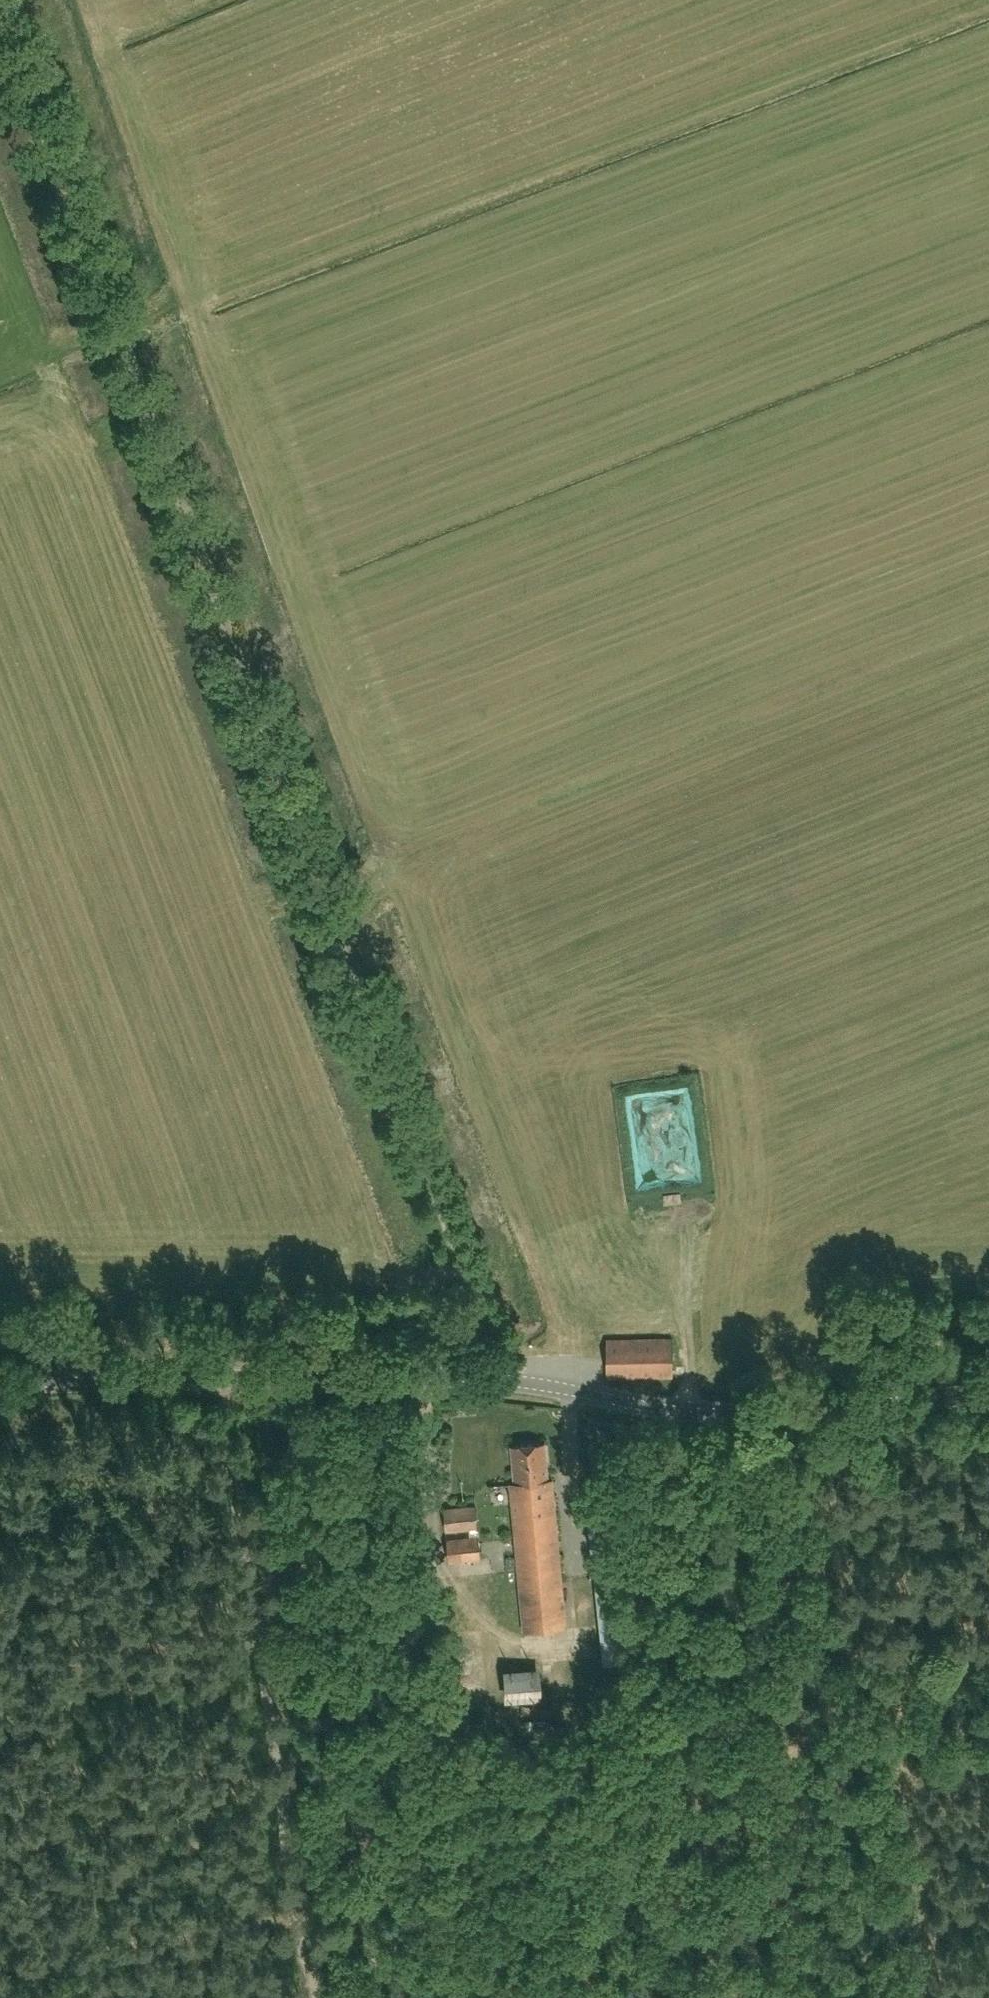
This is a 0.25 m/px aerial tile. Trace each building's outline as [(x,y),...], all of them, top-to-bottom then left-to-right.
[(606,1378),(672,1376),(671,1336),(605,1338),(606,1378)] [(509,1483),(522,1630),(563,1627),(551,1479),(547,1479),(544,1443),(510,1446),(513,1483),(509,1483)] [(584,1493),(603,1664),(627,1660),(609,1490),(584,1493)] [(474,1504),(442,1507),(445,1531),(476,1528),(474,1504)] [(479,1558),(476,1535),(444,1538),(448,1562),(479,1558)] [(504,1700),(540,1698),(538,1670),(503,1672),(504,1700)]
